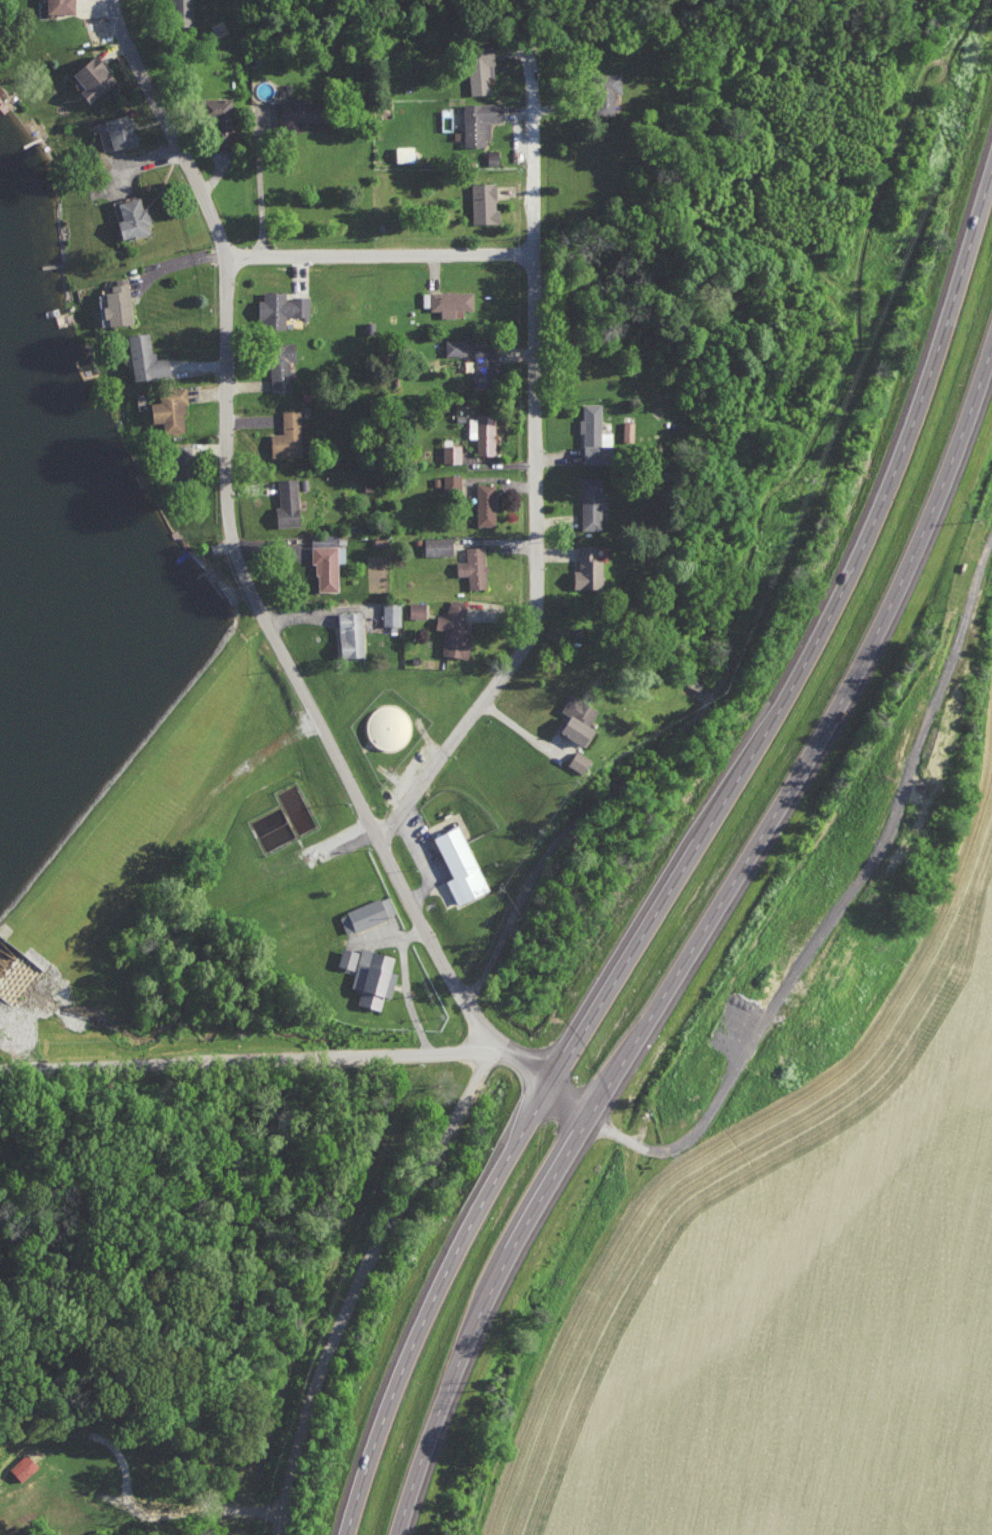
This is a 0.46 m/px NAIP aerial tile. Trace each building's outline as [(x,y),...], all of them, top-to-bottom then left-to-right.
[(77,0),(48,0),(48,13),(77,12),(77,0)] [(473,95),(491,93),(489,76),(497,75),(494,44),(468,47),(473,95)] [(83,90),(93,101),(118,78),(97,54),(75,74),(87,86),(83,90)] [(219,138),(237,137),(235,97),(217,98),(219,138)] [(280,126),(299,126),(299,120),(326,121),(326,98),(291,98),(291,102),(281,102),(280,126)] [(505,120),(504,102),(464,103),(465,145),(490,145),(490,120),(505,120)] [(114,148),(138,142),(131,112),(107,119),(114,148)] [(398,161),(416,161),(416,145),(398,145),(398,161)] [(474,222),(499,222),(498,182),(473,182),(474,222)] [(119,202),(124,219),(119,220),(124,239),(151,232),(149,224),(151,223),(143,195),(119,202)] [(105,291),(110,325),(135,322),(130,282),(113,284),(113,290),(105,291)] [(311,295),(289,295),(289,291),(265,290),(265,298),(260,298),(260,318),(270,318),(270,328),(286,328),(287,315),(310,315),(311,295)] [(424,292),(424,308),(441,308),(442,316),(464,316),(464,309),(475,309),(474,290),(424,292)] [(135,380),(173,375),(170,356),(155,358),(152,331),(130,334),(135,380)] [(467,354),(467,339),(447,339),(447,355),(467,354)] [(292,390),(291,360),(298,360),(297,344),(271,345),(273,391),(292,390)] [(496,347),(475,347),(475,388),(495,388),(496,347)] [(188,430),(186,388),(161,389),(162,401),(153,402),(154,422),(164,421),(165,432),(188,430)] [(603,403),(584,403),(584,418),(580,418),(580,432),(584,432),(585,463),(615,462),(614,431),(603,432),(603,403)] [(273,456),(303,455),(302,409),(283,410),(284,433),(272,433),(273,456)] [(477,438),(477,454),(496,455),(497,413),(477,412),(477,418),(469,417),(469,438),(477,438)] [(624,440),(635,441),(635,422),(624,421),(624,440)] [(462,474),(444,474),(443,494),(462,494),(462,474)] [(301,525),(299,477),(279,478),(281,506),(278,506),(279,526),(301,525)] [(582,529),(603,529),(604,477),(583,477),(582,529)] [(478,525),(497,525),(497,483),(478,482),(478,525)] [(315,534),(317,591),(340,591),(339,562),(346,562),(346,546),(339,546),(338,533),(315,534)] [(425,555),(454,556),(454,537),(425,537),(425,555)] [(604,559),(598,559),(598,543),(580,544),(580,570),(574,570),(575,588),(605,587),(604,559)] [(469,575),(470,588),(487,588),(486,546),(466,546),(467,561),(457,561),(458,575),(469,575)] [(443,653),(471,657),(474,633),(469,632),(470,620),(466,620),(468,602),(451,599),(448,616),(439,615),(437,628),(446,630),(443,653)] [(402,603),(384,602),(383,624),(402,625),(402,603)] [(427,618),(428,602),(410,602),(410,617),(427,618)] [(340,612),(342,657),(365,656),(363,611),(340,612)] [(588,745),(597,728),(592,725),(600,708),(572,693),(562,711),(570,715),(561,732),(588,745)] [(409,747),(410,707),(369,706),(367,746),(409,747)] [(568,764),(584,774),(593,759),(577,750),(568,764)] [(453,878),(448,879),(457,904),(488,892),(463,825),(437,835),(453,878)] [(340,914),(347,934),(397,914),(389,895),(340,914)] [(360,950),(343,947),(340,966),(356,968),(360,950)] [(382,1009),(385,995),(394,997),(400,972),(393,970),(396,956),(361,948),(353,986),(362,988),(358,1004),(382,1009)] [(24,1481),(40,1464),(27,1452),(11,1469),(24,1481)]
